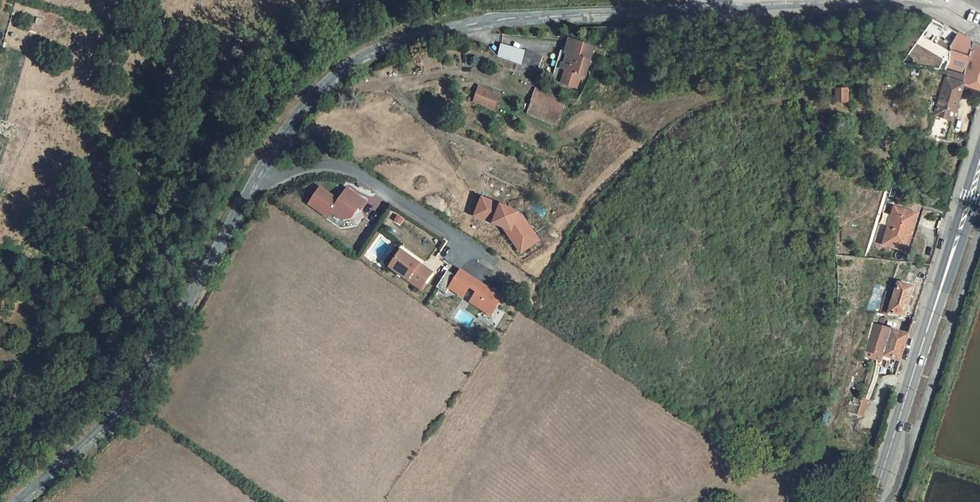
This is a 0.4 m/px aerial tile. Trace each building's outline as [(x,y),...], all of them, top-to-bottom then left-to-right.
[(943,26),(937,39),(950,46),(944,75),(961,83),(979,92),(979,48),(943,26)] [(582,80),(585,80),(595,51),(570,42),(567,55),(563,54),(553,81),(578,91),(582,80)] [(543,58),(504,47),(500,61),(536,73),(543,58)] [(949,121),(961,83),(944,75),(932,115),(949,121)] [(480,86),(474,99),(493,107),(499,95),(480,86)] [(527,112),(556,126),(566,105),(538,92),(527,112)] [(838,93),(827,93),(827,105),(837,105),(838,93)] [(303,135),(298,143),(302,146),(308,138),(303,135)] [(321,184),(309,200),(328,213),(331,208),(342,216),(351,215),(358,205),(361,207),(366,199),(348,185),(339,197),(321,184)] [(502,225),(510,228),(508,233),(513,240),(518,237),(526,238),(534,232),(521,214),(516,212),(517,211),(481,196),(474,213),(502,225)] [(915,215),(893,210),(883,246),(907,251),(915,215)] [(518,237),(513,240),(520,250),(537,237),(534,232),(526,238),(518,237)] [(401,248),(389,265),(420,286),(431,270),(401,248)] [(447,268),(436,285),(446,291),(449,286),(463,294),(469,284),(476,289),(470,299),(491,313),(503,295),(484,283),(483,284),(473,278),(474,276),(460,268),(456,274),(447,268)] [(897,289),(887,320),(903,322),(912,293),(897,289)] [(863,356),(866,357),(873,330),(870,329),(863,356)] [(906,340),(873,330),(866,357),(879,361),(893,364),(898,366),(906,340)] [(877,371),(890,374),(893,364),(879,361),(877,371)] [(848,413),(862,418),(869,403),(854,398),(848,413)]
